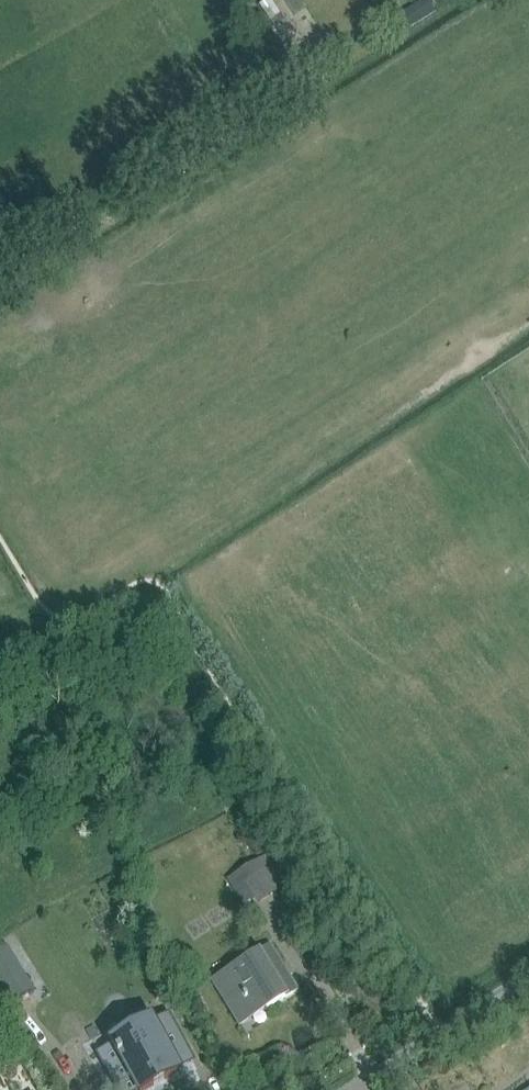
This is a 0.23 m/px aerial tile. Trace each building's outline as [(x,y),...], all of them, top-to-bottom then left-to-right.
[(276,28),(285,22),(271,0),(267,0),(260,4),(276,28)] [(436,13),(427,0),(423,0),(399,15),(396,17),(406,32),(436,13)] [(266,856),(227,879),(242,904),(252,898),(255,896),(258,901),(267,896),(276,891),(267,877),(276,872),(266,856)] [(267,877),(276,891),(284,886),(276,872),(267,877)] [(211,981),(235,1018),(239,1025),(267,1008),(296,990),(268,945),(211,981)] [(0,951),(0,981),(14,1004),(23,998),(33,992),(6,947),(0,951)] [(178,1072),(171,1060),(187,1052),(167,1015),(151,1024),(151,1023),(112,1044),(113,1045),(97,1054),(110,1077),(126,1069),(137,1089),(145,1089),(178,1072)] [(193,1063),(187,1052),(171,1060),(178,1072),(193,1063)] [(110,1077),(117,1089),(137,1089),(126,1069),(110,1077)]
